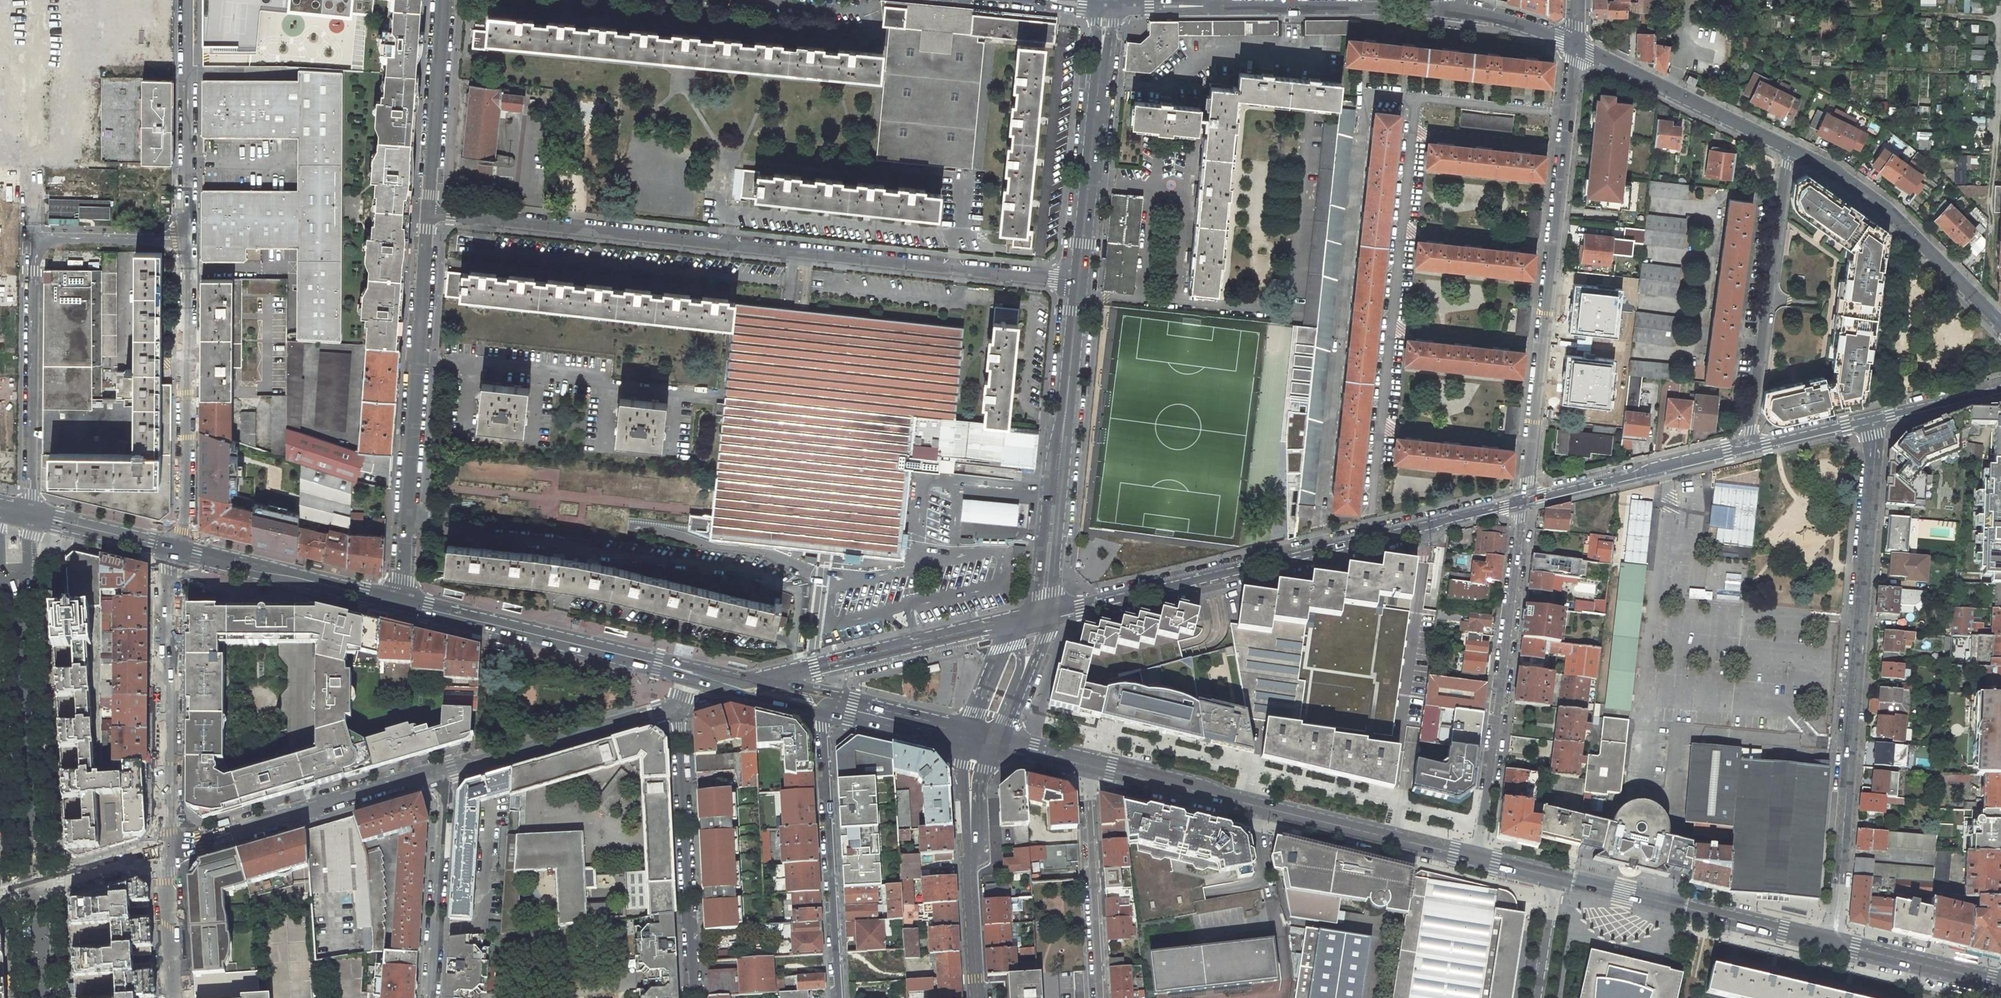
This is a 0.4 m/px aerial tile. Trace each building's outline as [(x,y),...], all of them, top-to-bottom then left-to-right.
[(203,48),(260,51),(263,6),(353,15),(371,17),(372,12),(373,7),(374,0),(204,0),(203,48)] [(394,15),(390,14),(389,29),(383,28),(383,36),(386,37),(385,41),(382,41),(382,43),(389,43),(387,73),(416,75),(417,75),(418,53),(419,52),(421,48),(422,43),(425,0),(395,0),(394,15)] [(1519,6),(1546,14),(1546,0),(1520,0),(1519,6)] [(1546,14),(1554,18),(1560,14),(1560,0),(1546,0),(1546,14)] [(1606,17),(1607,0),(1594,0),(1594,16),(1606,17)] [(1606,17),(1614,17),(1618,17),(1626,17),(1627,4),(1629,4),(1629,0),(1607,0),(1606,17)] [(1636,59),(1652,62),(1653,44),(1653,37),(1653,30),(1654,0),(1629,0),(1629,4),(1629,12),(1643,12),(1642,22),(1638,30),(1638,34),(1637,34),(1636,59)] [(970,35),(973,10),(885,2),(885,7),(906,9),(904,29),(970,35)] [(876,160),(972,169),(984,43),(978,42),(979,36),(1054,43),(1056,18),(973,10),(970,35),(904,29),(906,9),(885,7),(883,26),(889,27),(885,70),(881,70),(883,54),(864,52),(864,55),(854,54),(854,51),(849,51),(849,54),(838,53),(824,51),(813,50),(813,47),(808,47),(807,50),(797,49),(782,47),(771,46),(771,43),(766,43),(766,46),(755,45),(741,43),(730,42),(730,39),(725,39),(724,42),(714,41),(699,39),(688,38),(689,35),(683,35),(683,38),(672,37),(658,35),(647,34),(647,31),(642,31),(641,34),(630,33),(616,32),(605,31),(606,28),(600,27),(600,30),(589,29),(575,28),(564,27),(564,24),(559,23),(559,26),(547,25),(534,24),(522,23),(523,20),(517,19),(517,22),(507,21),(508,18),(489,16),(487,32),(484,31),(485,25),(475,24),(474,33),(471,33),(470,38),(473,39),(473,48),(489,50),(489,44),(662,60),(764,70),(884,81),(876,160)] [(1924,25),(1931,26),(1932,19),(1919,18),(1918,24),(1924,25)] [(1347,34),(1348,20),(1305,20),(1305,35),(1347,34)] [(1278,35),(1278,21),(1150,21),(1150,35),(1140,43),(1127,42),(1124,69),(1149,72),(1177,46),(1177,35),(1278,35)] [(1934,35),(1941,36),(1942,23),(1935,22),(1934,35)] [(1854,48),(1855,35),(1857,25),(1847,24),(1846,34),(1845,41),(1844,48),(1849,49),(1850,47),(1854,48)] [(1971,44),(1988,44),(1988,36),(1971,36),(1971,44)] [(1653,37),(1653,44),(1664,46),(1666,38),(1665,38),(1653,37)] [(1364,39),(1364,41),(1349,40),(1346,63),(1366,65),(1406,70),(1489,79),(1529,83),(1549,85),(1552,62),(1537,60),(1537,58),(1526,57),(1526,59),(1498,56),(1498,54),(1487,53),(1487,55),(1458,52),(1458,50),(1442,48),(1442,50),(1413,47),(1413,45),(1403,43),(1402,45),(1374,42),(1374,40),(1364,39)] [(386,73),(387,73),(389,43),(382,43),(380,73),(383,73),(386,73)] [(1918,51),(1927,51),(1927,44),(1919,43),(1918,51)] [(1652,62),(1652,66),(1664,72),(1669,47),(1664,46),(1653,44),(1652,62)] [(1026,231),(1035,141),(1044,48),(1017,45),(1013,90),(1016,90),(1015,105),(1011,104),(1009,131),(1012,131),(1010,146),(1007,146),(1005,173),(1008,173),(1006,188),(1003,187),(999,232),(1014,233),(1013,236),(1007,236),(1006,245),(1016,247),(1016,250),(1021,250),(1021,247),(1031,248),(1032,231),(1026,231)] [(1971,59),(1987,59),(1987,50),(1971,51),(1971,59)] [(342,71),(299,68),(299,81),(203,81),(203,152),(205,152),(205,137),(299,138),(299,191),(204,190),(204,175),(202,175),(202,260),(261,260),(261,247),(298,247),(298,337),(298,341),(303,341),(341,343),(342,71)] [(1228,116),(1224,116),(1226,96),(1328,107),(1331,82),(1308,80),(1309,76),(1298,74),(1298,79),(1262,75),(1262,71),(1251,70),(1251,74),(1229,72),(1227,87),(1225,86),(1225,85),(1222,85),(1222,87),(1200,85),(1197,116),(1189,116),(1190,107),(1160,104),(1161,100),(1150,98),(1150,103),(1123,101),(1121,125),(1148,128),(1148,131),(1161,132),(1161,129),(1187,132),(1188,127),(1196,127),(1193,154),(1220,157),(1223,128),(1226,129),(1228,116)] [(411,159),(410,152),(413,106),(410,101),(411,96),(415,91),(416,75),(387,73),(386,73),(385,94),(381,94),(378,93),(376,117),(383,117),(379,164),(373,164),(371,180),(376,181),(374,201),(373,200),(372,208),(397,210),(398,203),(405,203),(404,200),(407,200),(408,192),(410,183),(410,181),(405,181),(405,175),(406,169),(410,169),(411,159)] [(1781,82),(1777,89),(1776,89),(1768,85),(1770,81),(1755,73),(1745,94),(1758,100),(1756,103),(1777,113),(1778,110),(1791,117),(1800,100),(1787,94),(1791,87),(1781,82)] [(173,163),(173,96),(162,96),(162,74),(143,74),(143,163),(173,163)] [(173,96),(173,74),(162,74),(162,96),(173,96)] [(397,210),(409,211),(419,75),(417,75),(416,75),(415,91),(411,96),(410,101),(413,106),(410,152),(411,159),(410,169),(406,169),(405,175),(405,181),(410,181),(410,183),(408,192),(407,200),(404,200),(405,203),(398,203),(397,210)] [(1686,75),(1683,80),(1694,86),(1697,80),(1689,76),(1686,75)] [(1989,85),(1989,75),(1977,75),(1977,89),(1983,89),(1983,85),(1989,85)] [(508,95),(509,89),(503,88),(470,85),(463,158),(479,159),(495,161),(499,119),(506,120),(507,109),(523,110),(524,97),(508,95)] [(1628,133),(1625,133),(1626,123),(1629,123),(1631,103),(1614,101),(1615,95),(1599,93),(1598,102),(1596,102),(1595,111),(1598,111),(1597,119),(1594,119),(1591,140),(1596,141),(1593,169),(1588,168),(1587,179),(1590,179),(1589,186),(1589,193),(1586,193),(1585,203),(1597,204),(1597,207),(1619,210),(1620,207),(1628,208),(1630,191),(1622,190),(1628,133)] [(1898,102),(1890,102),(1890,114),(1897,113),(1898,102)] [(1961,104),(1958,104),(1957,102),(1947,103),(1947,106),(1948,106),(1948,115),(1961,115),(1961,104)] [(1671,126),(1671,122),(1667,121),(1669,107),(1659,103),(1654,145),(1678,148),(1680,127),(1671,126)] [(1945,114),(1945,105),(1934,106),(1933,114),(1945,114)] [(1929,115),(1930,107),(1919,106),(1918,115),(1929,115)] [(1355,110),(1340,108),(1338,124),(1317,327),(1297,516),(1312,518),(1355,110)] [(1845,143),(1859,150),(1867,134),(1853,127),(1856,120),(1846,114),(1842,122),(1817,109),(1810,126),(1824,132),(1823,136),(1843,146),(1845,143)] [(1343,392),(1341,408),(1343,408),(1340,437),(1338,437),(1336,453),(1338,453),(1335,482),(1333,482),(1332,492),(1334,492),(1332,507),(1356,510),(1359,491),(1363,449),(1368,404),(1373,359),(1377,313),(1382,268),(1388,223),(1392,178),(1397,135),(1398,115),(1375,113),(1373,127),(1372,127),(1371,138),(1372,138),(1369,167),(1368,166),(1366,182),(1367,183),(1364,212),(1363,212),(1361,227),(1363,228),(1359,257),(1358,257),(1356,273),(1358,273),(1355,302),(1353,302),(1351,318),(1353,318),(1350,347),(1348,347),(1346,363),(1348,363),(1345,392),(1343,392)] [(1463,113),(1461,125),(1511,131),(1513,118),(1463,113)] [(1303,325),(1317,327),(1338,124),(1324,123),(1303,325)] [(1930,135),(1919,133),(1918,139),(1929,142),(1930,135)] [(1936,137),(1935,148),(1944,147),(1944,137),(1936,137)] [(1930,151),(1931,142),(1929,142),(1918,139),(1919,149),(1930,151)] [(1475,146),(1475,148),(1453,146),(1453,144),(1437,142),(1437,144),(1428,143),(1425,167),(1542,179),(1544,155),(1529,154),(1529,152),(1513,150),(1513,152),(1491,150),(1491,148),(1475,146)] [(1735,154),(1722,152),(1720,148),(1712,147),(1709,150),(1706,175),(1732,179),(1735,154)] [(1906,186),(1911,190),(1918,180),(1925,170),(1911,160),(1907,165),(1885,150),(1875,164),(1887,173),(1885,176),(1894,182),(1904,189),(1906,186)] [(1919,153),(1915,158),(1920,162),(1924,156),(1919,153)] [(1219,170),(1220,157),(1193,154),(1190,181),(1203,182),(1205,168),(1219,170)] [(1978,156),(1972,156),(1972,155),(1968,154),(1967,169),(1971,170),(1977,170),(1978,156)] [(512,167),(513,156),(497,155),(496,166),(512,167)] [(1955,183),(1965,183),(1965,160),(1966,160),(1966,155),(1955,155),(1955,183)] [(474,176),(489,182),(494,169),(479,164),(474,176)] [(759,171),(735,168),(732,196),(735,197),(735,201),(740,201),(741,197),(938,218),(941,195),(924,193),(925,190),(898,187),(898,190),(883,188),(883,186),(857,183),(857,185),(842,184),(842,181),(816,178),(815,181),(800,180),(801,177),(774,173),(774,177),(759,175),(759,171)] [(1188,201),(1215,204),(1219,170),(1205,168),(1203,182),(1190,181),(1190,184),(1186,184),(1185,194),(1189,194),(1188,201)] [(1848,407),(1860,405),(1859,401),(1860,396),(1862,396),(1863,387),(1866,387),(1869,366),(1866,366),(1867,359),(1870,360),(1872,344),(1869,344),(1871,331),(1873,332),(1877,304),(1875,304),(1876,291),(1879,291),(1881,276),(1879,275),(1880,269),(1882,269),(1884,255),(1882,255),(1884,239),(1882,239),(1883,233),(1885,230),(1875,222),(1872,226),(1859,217),(1861,213),(1849,204),(1847,206),(1842,202),(1843,200),(1807,175),(1793,182),(1791,194),(1797,198),(1796,206),(1820,223),(1817,227),(1841,243),(1844,239),(1851,244),(1848,248),(1851,251),(1850,258),(1847,258),(1832,368),(1835,368),(1833,379),(1824,381),(1823,376),(1808,380),(1809,382),(1805,383),(1804,381),(1764,390),(1762,407),(1765,406),(1766,409),(1775,417),(1805,410),(1807,417),(1832,411),(1831,407),(1847,403),(1848,407)] [(1689,185),(1687,185),(1650,180),(1648,195),(1687,199),(1689,185)] [(1917,194),(1924,185),(1918,180),(1911,190),(1917,194)] [(1973,185),(1957,185),(1967,197),(1973,196),(1973,194),(1973,185)] [(1973,194),(1987,194),(1987,186),(1973,185),(1973,194)] [(1994,185),(1993,212),(2000,212),(2000,239),(1998,239),(1997,271),(1998,271),(1998,299),(2000,299),(2000,185),(1994,185)] [(1102,290),(1133,293),(1142,196),(1113,193),(1102,290)] [(1790,208),(1817,227),(1820,223),(1796,206),(1797,198),(1791,194),(1790,208)] [(1970,205),(1962,196),(1957,200),(1965,209),(1970,205)] [(1720,240),(1743,243),(1749,200),(1726,197),(1724,212),(1719,212),(1718,216),(1723,217),(1722,222),(1720,240)] [(1945,200),(1932,212),(1942,222),(1940,224),(1948,232),(1956,240),(1958,238),(1969,248),(1978,239),(1981,235),(1962,217),(1945,200)] [(1213,230),(1215,204),(1188,201),(1186,228),(1213,230)] [(96,207),(53,207),(53,225),(96,225),(96,207)] [(405,252),(400,252),(400,246),(401,240),(406,240),(406,229),(405,221),(403,221),(404,218),(397,218),(397,210),(372,208),(371,216),(373,216),(372,236),(368,236),(366,252),(373,253),(370,300),(363,299),(361,323),(365,323),(369,323),(367,344),(396,346),(397,331),(395,326),(395,320),(398,315),(401,273),(402,270),(404,263),(405,252)] [(1526,237),(1538,238),(1541,211),(1529,209),(1526,237)] [(396,346),(400,347),(409,211),(397,210),(397,218),(404,218),(403,221),(405,221),(406,229),(406,240),(401,240),(400,246),(400,252),(405,252),(404,263),(402,270),(401,273),(398,315),(395,320),(395,326),(397,331),(396,346)] [(1875,222),(1861,213),(1859,217),(1872,226),(1875,222)] [(1682,248),(1685,219),(1646,215),(1644,230),(1643,244),(1682,248)] [(1643,244),(1644,230),(1625,227),(1623,238),(1633,239),(1633,242),(1643,244)] [(1214,251),(1211,251),(1213,230),(1186,228),(1184,251),(1180,250),(1179,261),(1183,262),(1180,289),(1207,292),(1210,263),(1213,263),(1214,251)] [(1633,239),(1623,238),(1581,234),(1577,272),(1614,276),(1616,265),(1609,264),(1610,254),(1631,256),(1633,242),(1633,239)] [(1841,243),(1848,248),(1851,244),(1844,239),(1841,243)] [(1983,244),(1978,239),(1969,248),(1968,248),(1974,254),(1983,244)] [(1465,244),(1464,246),(1442,244),(1442,242),(1427,240),(1426,242),(1417,241),(1415,265),(1531,278),(1534,254),(1519,252),(1519,250),(1503,249),(1502,250),(1480,248),(1480,246),(1465,244)] [(1742,250),(1743,243),(1720,240),(1719,247),(1742,250)] [(1708,331),(1731,334),(1742,250),(1719,247),(1717,265),(1716,265),(1715,270),(1711,269),(1711,273),(1715,274),(1711,304),(1707,303),(1706,308),(1710,308),(1710,313),(1708,331)] [(158,370),(161,370),(163,253),(136,252),(135,294),(135,370),(135,416),(100,415),(43,414),(59,429),(59,447),(57,447),(55,450),(55,453),(43,453),(43,481),(54,495),(79,501),(159,520),(171,511),(171,384),(161,383),(158,383),(158,370)] [(116,356),(117,321),(117,252),(102,252),(102,266),(102,356),(116,356)] [(1677,297),(1680,268),(1641,264),(1639,280),(1638,293),(1677,297)] [(587,281),(586,287),(573,285),(574,280),(548,277),(547,282),(533,281),(534,275),(509,273),(509,278),(496,277),(497,271),(471,268),(470,274),(462,273),(445,271),(444,271),(443,296),(460,298),(732,327),(735,303),(728,302),(729,296),(703,294),(702,299),(690,298),(690,292),(664,289),(663,295),(650,294),(651,288),(625,285),(625,291),(611,289),(611,284),(587,281)] [(232,367),(241,367),(242,278),(241,278),(240,279),(202,278),(201,398),(231,398),(232,398),(232,367)] [(1624,290),(1574,284),(1569,334),(1618,341),(1624,290)] [(955,419),(963,327),(735,303),(732,327),(725,395),(954,419),(955,419)] [(993,421),(995,422),(1007,306),(983,303),(980,336),(977,335),(974,361),(977,361),(976,377),(973,377),(970,403),(973,403),(972,419),(993,421)] [(1515,335),(1528,336),(1531,309),(1518,308),(1515,335)] [(1671,345),(1675,317),(1635,313),(1632,341),(1671,345)] [(1303,325),(1299,325),(1283,441),(1289,441),(1288,538),(1295,537),(1297,516),(1317,327),(1303,325)] [(1730,341),(1731,334),(1708,331),(1707,338),(1730,341)] [(1454,342),(1454,344),(1432,341),(1432,340),(1416,338),(1416,340),(1407,339),(1404,362),(1521,375),(1523,351),(1508,350),(1508,348),(1492,346),(1492,348),(1470,346),(1470,344),(1454,342)] [(1701,380),(1724,383),(1730,341),(1707,338),(1704,356),(1703,361),(1699,360),(1699,365),(1703,365),(1701,380)] [(303,379),(301,379),(303,341),(298,341),(296,341),(287,340),(287,395),(287,428),(299,432),(303,379)] [(392,453),(393,440),(399,359),(400,347),(396,346),(367,344),(359,450),(392,453)] [(315,428),(345,430),(350,354),(321,352),(315,428)] [(1617,361),(1567,355),(1561,405),(1610,412),(1617,361)] [(1668,379),(1669,364),(1630,360),(1629,375),(1668,379)] [(1658,403),(1658,384),(1644,383),(1644,403),(1658,403)] [(529,389),(482,384),(477,428),(524,433),(529,389)] [(1714,430),(1718,396),(1695,394),(1694,401),(1691,428),(1714,430)] [(287,395),(273,395),(272,453),(284,453),(287,452),(287,428),(287,395)] [(954,420),(954,419),(725,395),(724,403),(717,403),(716,415),(723,415),(712,516),(703,515),(702,525),(694,525),(694,530),(694,531),(710,537),(756,542),(756,543),(791,546),(792,542),(803,544),(802,547),(805,548),(850,553),(884,556),(884,555),(891,555),(895,556),(898,526),(898,524),(901,524),(901,519),(899,519),(899,514),(900,514),(901,512),(899,512),(903,474),(908,475),(909,470),(939,472),(941,455),(1001,462),(1005,425),(983,423),(955,420),(954,420)] [(201,430),(231,440),(231,398),(201,398),(201,430)] [(1665,425),(1691,428),(1694,401),(1668,398),(1665,425)] [(662,448),(667,404),(620,399),(615,443),(662,448)] [(1638,411),(1639,401),(1626,399),(1626,404),(1625,410),(1638,411)] [(1831,407),(1832,411),(1848,407),(1847,403),(1831,407)] [(1505,433),(1517,434),(1520,407),(1508,406),(1505,433)] [(1776,424),(1807,417),(1805,410),(1775,417),(1766,409),(1765,406),(1762,407),(1761,411),(1776,424)] [(1979,425),(1987,425),(1988,410),(1986,410),(1970,409),(1970,410),(1969,410),(1968,422),(1969,422),(1968,431),(1968,434),(1979,434),(1979,425)] [(1647,441),(1650,413),(1638,411),(1625,410),(1625,414),(1623,428),(1622,438),(1647,441)] [(1887,487),(1885,505),(1913,507),(1914,502),(1923,503),(1923,499),(1924,488),(1924,486),(1925,478),(1919,474),(1923,469),(1928,467),(1938,463),(1945,460),(1955,456),(1958,455),(1958,443),(1959,435),(1968,431),(1968,422),(1969,410),(1909,433),(1911,437),(1906,439),(1903,435),(1889,451),(1893,455),(1893,464),(1888,464),(1887,478),(1892,478),(1891,487),(1887,487)] [(1987,425),(1995,425),(1995,411),(1988,410),(1987,425)] [(254,448),(255,449),(255,412),(241,412),(241,416),(241,420),(241,444),(254,448)] [(59,429),(43,414),(43,453),(55,453),(55,450),(57,447),(59,447),(59,429)] [(1615,437),(1616,429),(1593,426),(1592,435),(1611,437),(1615,437)] [(359,450),(353,449),(299,432),(287,428),(287,452),(287,460),(287,461),(302,465),(352,481),(356,481),(359,470),(372,473),(390,476),(392,453),(359,450)] [(1610,453),(1611,437),(1592,435),(1557,431),(1555,453),(1589,456),(1589,451),(1610,453)] [(213,496),(228,500),(231,443),(201,433),(200,493),(213,496)] [(1443,441),(1443,442),(1421,440),(1421,438),(1405,437),(1405,438),(1396,437),(1393,461),(1510,474),(1512,450),(1497,448),(1497,447),(1481,445),(1481,447),(1459,444),(1459,442),(1443,441)] [(1982,460),(1983,446),(1966,443),(1965,458),(1965,459),(1966,459),(1978,460),(1982,460)] [(1955,456),(1945,460),(1947,465),(1957,461),(1955,456)] [(1993,467),(1988,467),(1987,482),(1983,482),(1982,510),(1981,546),(1979,571),(1999,571),(2000,571),(2000,461),(1994,461),(1993,467)] [(1938,463),(1928,467),(1930,471),(1940,468),(1938,463)] [(335,561),(348,565),(350,513),(352,490),(352,481),(302,465),(300,504),(300,517),(303,518),(322,522),(331,524),(330,528),(329,534),(323,559),(335,561)] [(364,492),(366,484),(356,481),(352,481),(352,490),(364,492)] [(1758,488),(1714,483),(1707,543),(1752,547),(1758,488)] [(252,542),(253,506),(232,501),(228,500),(213,496),(200,493),(200,529),(252,542)] [(1017,526),(1019,504),(992,501),(963,498),(960,521),(990,523),(1017,526)] [(1632,498),(1624,564),(1645,566),(1652,510),(1653,500),(1632,498)] [(1544,530),(1567,532),(1569,503),(1546,509),(1544,530)] [(300,517),(283,514),(267,510),(253,506),(252,542),(298,553),(299,527),(300,517)] [(373,529),(373,535),(361,534),(362,513),(350,513),(348,565),(364,568),(383,573),(386,518),(373,517),(373,526),(370,526),(370,529),(373,529)] [(1889,551),(1906,552),(1909,518),(1892,517),(1889,551)] [(890,559),(905,561),(907,542),(909,527),(898,526),(895,556),(891,555),(890,559)] [(324,533),(325,530),(317,528),(317,531),(302,528),(299,527),(298,553),(310,556),(323,559),(329,534),(324,533)] [(1504,541),(1506,528),(1494,527),(1493,535),(1483,534),(1481,555),(1487,556),(1502,558),(1504,541)] [(1590,562),(1609,564),(1610,564),(1613,537),(1591,534),(1588,555),(1591,556),(1590,562)] [(791,604),(793,596),(761,584),(758,597),(750,593),(749,600),(719,593),(720,587),(711,584),(710,591),(695,587),(696,583),(689,581),(688,585),(680,583),(681,578),(672,575),(671,581),(641,574),(641,572),(642,569),(638,567),(633,565),(632,572),(590,563),(562,559),(536,555),(536,550),(529,550),(529,554),(520,553),(521,546),(512,546),(511,552),(481,549),(481,542),(472,542),(471,548),(448,545),(445,572),(464,574),(495,578),(526,581),(573,589),(603,593),(616,596),(654,606),(689,614),(729,624),(767,633),(774,634),(777,625),(785,627),(789,609),(791,604)] [(121,764),(121,777),(100,778),(100,775),(99,775),(99,768),(95,768),(93,743),(88,645),(91,645),(88,608),(100,607),(100,599),(100,591),(100,557),(73,550),(63,559),(65,598),(59,599),(60,609),(51,609),(66,849),(76,857),(139,839),(142,835),(147,829),(147,784),(147,764),(121,764)] [(1533,554),(1530,572),(1554,575),(1562,576),(1577,578),(1579,578),(1581,560),(1533,554)] [(1926,581),(1929,557),(1891,554),(1890,565),(1896,565),(1895,577),(1905,578),(1905,580),(1926,581)] [(1499,581),(1502,558),(1487,556),(1486,559),(1486,564),(1474,563),(1472,574),(1471,583),(1484,585),(1485,579),(1499,581)] [(112,560),(100,557),(100,591),(123,591),(124,563),(112,560)] [(1238,625),(1230,624),(1235,648),(1242,692),(1246,712),(1247,719),(1266,721),(1262,756),(1282,759),(1283,754),(1295,755),(1295,760),(1294,764),(1327,768),(1327,772),(1348,774),(1348,769),(1361,771),(1360,776),(1360,779),(1385,783),(1393,784),(1398,750),(1371,746),(1373,729),(1366,728),(1364,741),(1332,737),(1333,734),(1305,730),(1307,718),(1300,717),(1305,681),(1298,680),(1305,625),(1313,626),(1316,610),(1341,613),(1343,600),(1377,605),(1376,612),(1382,613),(1385,593),(1394,594),(1393,597),(1398,598),(1399,595),(1411,597),(1416,562),(1396,559),(1395,564),(1382,562),(1381,570),(1348,565),(1346,579),(1326,576),(1325,581),(1312,579),(1311,586),(1284,583),(1284,585),(1277,585),(1276,595),(1256,592),(1255,598),(1242,596),(1238,625)] [(1587,561),(1581,560),(1579,578),(1586,579),(1588,561),(1587,561)] [(148,568),(124,563),(123,591),(122,599),(147,599),(147,590),(148,568)] [(1645,566),(1624,564),(1608,707),(1627,709),(1645,566)] [(1471,583),(1472,574),(1450,572),(1449,581),(1471,583)] [(1554,575),(1530,572),(1528,589),(1533,590),(1533,592),(1534,595),(1540,595),(1542,594),(1542,591),(1552,592),(1552,590),(1554,575)] [(1724,591),(1717,590),(1716,600),(1738,602),(1741,574),(1725,573),(1724,591)] [(1562,581),(1562,576),(1554,575),(1552,590),(1561,591),(1562,581)] [(1484,585),(1471,583),(1449,581),(1447,598),(1482,602),(1484,585)] [(1998,585),(1989,585),(1989,587),(1996,587),(1995,609),(2000,609),(2000,585),(1998,585)] [(1923,600),(1924,592),(1878,587),(1876,613),(1897,615),(1898,605),(1914,606),(1923,600)] [(114,615),(115,632),(147,633),(147,616),(147,599),(122,599),(117,599),(114,600),(100,599),(100,607),(101,632),(108,632),(108,626),(109,626),(109,615),(114,615)] [(1576,601),(1575,611),(1593,614),(1605,615),(1606,602),(1594,600),(1594,603),(1576,601)] [(1561,644),(1565,610),(1526,605),(1524,622),(1527,623),(1527,629),(1524,628),(1523,632),(1535,634),(1535,640),(1545,642),(1561,644)] [(1120,629),(1099,624),(1098,631),(1083,628),(1078,650),(1065,646),(1060,669),(1058,668),(1049,705),(1061,708),(1062,706),(1066,707),(1065,709),(1093,715),(1099,690),(1085,686),(1092,653),(1099,655),(1100,650),(1114,653),(1117,643),(1138,648),(1140,641),(1154,644),(1156,633),(1177,639),(1179,631),(1193,635),(1200,611),(1178,606),(1177,613),(1162,609),(1160,620),(1139,615),(1137,622),(1123,619),(1120,629)] [(204,607),(187,607),(187,619),(187,658),(187,687),(187,716),(224,716),(224,644),(228,644),(228,608),(204,607)] [(296,608),(228,608),(228,644),(278,644),(296,644),(296,608)] [(346,666),(378,667),(380,623),(361,619),(323,609),(316,608),(301,608),(296,608),(296,644),(316,644),(316,659),(345,666),(346,666)] [(1983,623),(1972,623),(1973,608),(1965,608),(1954,608),(1952,635),(2000,637),(2000,609),(1995,609),(1993,609),(1992,626),(1991,626),(1991,629),(1983,629),(1983,623)] [(1459,621),(1461,613),(1438,610),(1437,618),(1459,621)] [(1490,628),(1491,616),(1470,614),(1469,623),(1461,622),(1460,631),(1468,632),(1468,633),(1481,635),(1482,627),(1484,627),(1490,628)] [(581,619),(574,618),(573,620),(572,624),(579,626),(581,619)] [(383,662),(412,663),(413,631),(397,627),(380,623),(378,667),(377,673),(382,673),(383,662)] [(413,631),(412,663),(412,670),(436,672),(435,688),(444,688),(444,687),(445,678),(447,639),(430,635),(413,631)] [(1915,641),(1915,633),(1885,631),(1883,652),(1898,653),(1903,654),(1903,645),(1904,642),(1902,642),(1902,641),(1901,641),(1901,640),(1912,641),(1915,641)] [(108,632),(101,632),(102,665),(115,665),(147,665),(147,648),(147,633),(115,632),(108,632)] [(1535,640),(1535,634),(1523,632),(1522,639),(1535,640)] [(1488,643),(1480,642),(1481,635),(1468,633),(1465,651),(1486,654),(1488,643)] [(1952,635),(1951,635),(1948,666),(1978,668),(1986,669),(2000,669),(2000,637),(1952,635)] [(462,642),(447,639),(445,678),(453,679),(452,687),(444,687),(444,688),(443,709),(472,710),(477,710),(481,647),(462,642)] [(1545,642),(1535,640),(1522,639),(1520,656),(1541,659),(1543,659),(1544,652),(1545,642)] [(1563,654),(1564,644),(1561,644),(1545,642),(1544,652),(1563,654)] [(1597,679),(1601,649),(1564,644),(1563,654),(1570,655),(1568,676),(1590,679),(1597,679)] [(1483,674),(1486,654),(1465,651),(1461,680),(1476,682),(1477,673),(1483,674)] [(1897,661),(1898,653),(1883,652),(1883,660),(1897,661)] [(1541,663),(1541,659),(1520,656),(1519,668),(1521,669),(1522,661),(1541,663)] [(316,659),(316,734),(346,725),(346,718),(350,718),(350,706),(343,706),(345,666),(316,659)] [(573,661),(566,659),(566,662),(565,666),(572,667),(573,661)] [(1541,671),(1542,664),(1541,663),(1522,661),(1521,669),(1541,671)] [(1903,670),(1904,665),(1882,663),(1881,678),(1903,680),(1903,670)] [(939,671),(938,664),(924,668),(926,674),(939,671)] [(115,665),(102,665),(102,680),(115,680),(115,688),(110,688),(110,684),(101,684),(101,699),(114,699),(147,698),(147,682),(147,665),(115,665)] [(1151,668),(1151,667),(1117,674),(1118,677),(1151,668)] [(1541,671),(1521,669),(1519,668),(1514,704),(1549,708),(1550,700),(1554,700),(1554,694),(1551,694),(1551,687),(1555,687),(1556,684),(1552,684),(1553,673),(1541,671)] [(1982,679),(1986,679),(1986,669),(1978,668),(1977,671),(1982,671),(1982,679)] [(1986,669),(1986,679),(1985,686),(1985,695),(2000,696),(2000,669),(1986,669)] [(1909,680),(1910,679),(1911,670),(1903,670),(1903,680),(1909,680)] [(1434,708),(1435,699),(1437,687),(1438,680),(1443,681),(1442,687),(1476,692),(1476,694),(1485,695),(1487,684),(1476,682),(1461,680),(1429,676),(1425,707),(1434,708)] [(1590,679),(1568,676),(1562,676),(1558,709),(1586,712),(1590,679)] [(1107,690),(1106,691),(1101,713),(1125,719),(1124,723),(1162,732),(1165,722),(1175,725),(1174,730),(1179,731),(1178,736),(1195,740),(1196,737),(1202,738),(1198,706),(1190,702),(1184,699),(1177,697),(1169,695),(1160,693),(1151,692),(1146,692),(1139,690),(1133,688),(1126,688),(1118,688),(1112,689),(1107,690)] [(1902,689),(1880,688),(1879,700),(1869,699),(1868,713),(1894,715),(1909,716),(1910,707),(1901,704),(1902,690),(1902,689)] [(1096,716),(1100,717),(1101,713),(1106,691),(1099,690),(1093,715),(1096,716)] [(1901,704),(1910,707),(1911,691),(1902,690),(1901,704)] [(1485,698),(1485,695),(1476,694),(1475,702),(1484,703),(1485,698)] [(1985,695),(1980,695),(1974,694),(1974,702),(1969,702),(1967,766),(1977,767),(1976,775),(1984,775),(1986,775),(1986,767),(2000,768),(2000,740),(1994,739),(1994,733),(1996,733),(1999,732),(2000,731),(2000,696),(1985,695)] [(114,731),(147,731),(147,714),(147,698),(114,699),(114,722),(101,722),(101,731),(114,731)] [(1483,714),(1484,703),(1475,702),(1475,704),(1440,700),(1439,709),(1440,709),(1445,710),(1458,711),(1483,714)] [(1247,750),(1252,749),(1247,719),(1246,712),(1197,702),(1198,706),(1202,738),(1202,741),(1229,747),(1244,751),(1247,750)] [(743,740),(743,753),(756,752),(756,748),(754,712),(741,708),(730,706),(721,708),(730,740),(736,739),(743,740)] [(1420,743),(1435,745),(1437,728),(1438,724),(1439,714),(1440,709),(1439,709),(1434,708),(1425,707),(1420,743)] [(693,716),(695,756),(716,755),(716,754),(715,745),(730,740),(721,708),(693,716)] [(413,728),(365,742),(373,769),(463,743),(465,742),(467,741),(469,738),(470,737),(472,710),(443,709),(441,729),(428,733),(427,728),(418,731),(417,729),(416,728),(413,728)] [(1585,724),(1586,712),(1558,709),(1554,742),(1582,745),(1584,732),(1589,733),(1590,725),(1585,724)] [(1453,747),(1478,750),(1481,732),(1483,714),(1458,711),(1455,729),(1455,731),(1453,747)] [(783,746),(785,792),(789,791),(813,790),(810,737),(801,726),(797,722),(754,712),(756,748),(783,746)] [(1908,727),(1909,716),(1894,715),(1894,718),(1878,717),(1877,728),(1873,728),(1872,730),(1871,735),(1873,737),(1892,739),(1892,742),(1904,743),(1905,727),(1908,727)] [(223,760),(224,716),(187,716),(187,789),(187,807),(203,820),(242,808),(232,773),(227,774),(223,760)] [(1603,718),(1601,741),(1625,744),(1628,720),(1603,718)] [(348,733),(346,725),(316,734),(316,748),(296,754),(307,789),(364,772),(373,769),(365,742),(348,733)] [(535,764),(534,763),(511,770),(510,793),(510,796),(638,759),(642,754),(646,757),(642,762),(650,916),(674,913),(672,884),(667,778),(668,778),(666,754),(665,754),(665,741),(666,739),(654,730),(651,728),(649,730),(637,734),(636,733),(535,764)] [(147,764),(147,731),(114,731),(115,764),(121,764),(147,764)] [(851,735),(835,748),(837,780),(875,778),(894,777),(894,772),(892,744),(866,738),(858,736),(856,737),(855,738),(855,736),(851,735)] [(1625,744),(1601,741),(1599,754),(1597,757),(1588,755),(1585,779),(1584,793),(1582,812),(1589,812),(1589,811),(1590,799),(1590,794),(1607,795),(1607,792),(1620,794),(1621,783),(1625,744)] [(1586,758),(1581,757),(1582,745),(1554,742),(1550,775),(1578,778),(1580,765),(1585,766),(1586,758)] [(921,783),(922,784),(925,827),(925,828),(951,826),(948,773),(933,754),(915,750),(892,744),(894,772),(918,778),(918,779),(919,782),(921,783)] [(1907,767),(1908,747),(1902,746),(1892,746),(1892,745),(1876,744),(1874,761),(1864,760),(1863,767),(1874,768),(1874,765),(1891,767),(1891,766),(1901,767),(1907,767)] [(1828,768),(1760,762),(1761,751),(1692,745),(1685,822),(1687,823),(1692,823),(1693,823),(1732,828),(1733,828),(1732,843),(1731,852),(1727,892),(1762,895),(1762,893),(1783,894),(1783,897),(1817,900),(1828,768)] [(1449,751),(1447,766),(1444,769),(1416,762),(1412,792),(1455,802),(1458,802),(1474,791),(1475,777),(1477,759),(1478,750),(1453,747),(1450,747),(1450,751),(1449,751)] [(727,771),(735,771),(742,770),(743,788),(758,787),(756,752),(743,753),(734,753),(716,754),(716,755),(695,756),(697,782),(717,780),(717,777),(727,776),(727,771)] [(278,759),(232,773),(242,808),(270,800),(307,789),(296,754),(278,759)] [(943,758),(940,761),(946,768),(949,766),(943,758)] [(1986,767),(1986,775),(2000,776),(2000,768),(1986,767)] [(584,816),(598,827),(635,780),(621,769),(584,816)] [(1502,799),(1535,803),(1538,773),(1506,769),(1505,780),(1502,799)] [(474,834),(477,834),(479,802),(510,793),(511,770),(466,784),(459,794),(450,919),(471,921),(473,900),(470,900),(470,898),(473,898),(473,889),(471,889),(471,887),(473,887),(476,847),(473,847),(474,845),(476,845),(477,836),(474,836),(474,834)] [(735,771),(739,788),(743,788),(742,770),(735,771)] [(1896,797),(1898,774),(1888,773),(1888,772),(1873,771),(1872,789),(1869,788),(1862,787),(1862,794),(1896,797)] [(1970,781),(1970,774),(1941,773),(1941,782),(1946,783),(1946,779),(1970,781)] [(1578,778),(1550,775),(1547,774),(1545,789),(1583,794),(1584,793),(1585,779),(1578,778)] [(1029,848),(1029,847),(1028,827),(1027,803),(1025,776),(1021,775),(1019,775),(1015,777),(999,790),(1001,826),(1014,826),(1015,849),(1018,849),(1029,848)] [(2000,811),(2000,776),(1986,775),(1984,775),(1983,787),(1981,787),(1981,796),(1983,796),(1983,801),(1976,801),(1976,802),(1966,802),(1966,810),(1983,810),(2000,811)] [(1025,776),(1027,803),(1042,806),(1042,805),(1046,806),(1049,806),(1051,830),(1077,828),(1075,796),(1067,786),(1046,781),(1025,776)] [(876,798),(875,778),(837,780),(838,801),(843,801),(843,809),(839,809),(842,859),(846,859),(847,867),(842,867),(843,888),(878,886),(881,886),(880,865),(875,865),(875,856),(879,856),(878,836),(873,836),(873,827),(877,827),(876,807),(872,807),(871,799),(876,798)] [(737,928),(729,789),(697,792),(705,931),(737,928)] [(790,804),(814,803),(813,790),(789,791),(790,804)] [(897,829),(908,829),(910,829),(908,791),(895,791),(897,829)] [(780,828),(815,826),(815,818),(790,820),(773,822),(771,792),(758,793),(760,830),(768,829),(780,828)] [(1116,833),(1126,832),(1123,804),(1122,799),(1111,797),(1100,794),(1102,833),(1116,833)] [(1904,798),(1896,797),(1862,794),(1860,811),(1883,813),(1884,803),(1903,805),(1904,798)] [(362,842),(400,831),(392,952),(418,954),(427,824),(419,797),(353,817),(362,842)] [(1543,805),(1535,803),(1502,799),(1498,837),(1516,842),(1538,847),(1539,835),(1542,808),(1543,809),(1543,805)] [(1127,840),(1136,839),(1137,843),(1138,851),(1150,854),(1152,858),(1160,860),(1164,857),(1192,864),(1195,868),(1203,870),(1207,867),(1218,870),(1218,872),(1236,869),(1237,878),(1252,876),(1250,865),(1252,864),(1254,861),(1250,839),(1246,839),(1239,832),(1240,827),(1218,822),(1215,824),(1214,827),(1211,826),(1208,825),(1208,823),(1206,820),(1195,817),(1192,819),(1191,822),(1184,820),(1184,817),(1183,814),(1171,811),(1168,813),(1168,816),(1161,814),(1162,812),(1160,809),(1131,802),(1130,805),(1123,804),(1126,832),(1127,839),(1127,840)] [(1648,805),(1641,803),(1639,803),(1634,803),(1627,805),(1621,809),(1617,812),(1613,818),(1610,825),(1618,826),(1620,822),(1623,818),(1627,815),(1631,812),(1637,811),(1642,811),(1647,813),(1651,816),(1655,819),(1657,824),(1659,829),(1659,834),(1659,836),(1667,838),(1667,833),(1667,828),(1666,822),(1664,819),(1660,813),(1655,808),(1648,805)] [(1571,842),(1576,816),(1543,809),(1542,808),(1539,835),(1559,840),(1571,842)] [(2000,853),(2000,811),(1983,810),(1982,823),(1990,823),(1990,832),(1973,831),(1973,834),(1976,834),(1975,838),(1975,852),(2000,853)] [(1657,824),(1655,819),(1651,816),(1647,813),(1642,811),(1637,811),(1631,812),(1627,815),(1623,818),(1620,822),(1618,826),(1610,825),(1582,818),(1579,844),(1579,848),(1600,853),(1601,854),(1593,859),(1620,866),(1621,862),(1623,862),(1626,863),(1625,867),(1629,868),(1634,869),(1635,865),(1637,866),(1642,867),(1641,871),(1666,877),(1662,869),(1663,868),(1673,870),(1679,841),(1667,838),(1659,836),(1659,834),(1659,829),(1657,824)] [(1571,842),(1579,844),(1582,818),(1576,816),(1571,842)] [(309,867),(310,879),(310,894),(355,891),(358,929),(363,928),(365,952),(373,951),(367,857),(366,854),(365,850),(353,817),(306,830),(309,867)] [(1731,839),(1732,828),(1693,823),(1692,835),(1731,839)] [(782,864),(782,865),(786,865),(817,863),(815,826),(780,828),(782,864)] [(953,853),(951,826),(925,828),(925,827),(918,828),(920,855),(937,854),(953,853)] [(504,872),(507,836),(508,827),(502,827),(499,876),(504,876),(504,872)] [(1249,830),(1240,827),(1239,832),(1246,839),(1250,839),(1249,830)] [(770,861),(768,829),(760,830),(762,856),(762,865),(778,864),(778,861),(770,861)] [(909,839),(908,829),(897,829),(898,839),(909,839)] [(1892,847),(1893,832),(1858,829),(1857,850),(1869,851),(1869,850),(1885,851),(1885,846),(1892,847)] [(247,886),(249,892),(249,899),(292,885),(291,872),(300,869),(309,867),(306,830),(237,851),(245,880),(247,886)] [(1936,851),(1937,836),(1893,832),(1892,847),(1936,851)] [(517,871),(557,869),(560,927),(607,922),(606,903),(585,904),(584,888),(595,888),(595,868),(583,869),(582,833),(507,836),(504,872),(517,871)] [(1102,833),(1102,841),(1104,869),(1118,868),(1130,867),(1128,845),(1127,840),(1127,839),(1117,840),(1116,833),(1102,833)] [(1365,901),(1366,900),(1368,900),(1369,902),(1371,906),(1373,908),(1376,909),(1377,909),(1381,909),(1383,908),(1386,907),(1385,910),(1394,912),(1407,914),(1414,870),(1386,863),(1355,855),(1284,838),(1284,839),(1276,837),(1272,856),(1271,856),(1274,874),(1283,876),(1290,917),(1336,924),(1340,898),(1365,901)] [(1673,870),(1680,872),(1686,843),(1679,841),(1673,870)] [(1723,842),(1723,851),(1714,850),(1714,846),(1708,845),(1708,850),(1707,850),(1707,842),(1692,841),(1692,849),(1690,874),(1689,883),(1709,888),(1727,892),(1731,852),(1732,843),(1723,842)] [(1680,872),(1690,874),(1692,849),(1690,849),(1691,844),(1686,843),(1680,872)] [(1052,861),(1052,860),(1078,858),(1078,844),(1029,847),(1029,848),(1030,861),(1044,859),(1044,862),(1052,861)] [(379,845),(365,850),(366,854),(380,850),(379,845)] [(1029,848),(1018,849),(1015,849),(1014,849),(1014,857),(1006,858),(1007,859),(1003,859),(1004,874),(1030,872),(1030,861),(1029,848)] [(380,850),(366,854),(367,857),(373,951),(383,952),(384,928),(382,922),(385,921),(382,915),(385,914),(383,907),(386,906),(383,900),(386,899),(384,892),(385,892),(383,886),(385,885),(382,878),(384,878),(382,872),(384,871),(381,864),(383,864),(381,857),(382,857),(380,850)] [(223,887),(245,880),(237,851),(199,862),(200,867),(193,878),(188,878),(194,975),(224,973),(223,953),(229,953),(227,926),(223,926),(222,911),(225,911),(224,893),(223,887)] [(1933,889),(1947,893),(1951,851),(1936,851),(1934,869),(1933,882),(1933,889)] [(1975,852),(1966,852),(1964,898),(1965,899),(1973,898),(1978,898),(2000,898),(2000,853),(1975,852)] [(919,879),(918,854),(899,856),(900,880),(911,879),(919,879)] [(1873,864),(1873,859),(1856,858),(1854,877),(1872,878),(1895,880),(1933,882),(1934,869),(1873,864)] [(817,863),(786,865),(788,893),(819,891),(817,863)] [(1118,868),(1104,869),(1105,889),(1119,888),(1118,868)] [(1414,870),(1407,914),(1407,916),(1394,997),(1512,997),(1525,914),(1516,913),(1516,906),(1516,902),(1515,899),(1512,895),(1509,893),(1506,891),(1487,887),(1420,871),(1414,870)] [(504,872),(504,876),(500,934),(504,933),(520,932),(517,871),(504,872)] [(640,872),(624,873),(625,910),(641,910),(640,872)] [(922,879),(923,904),(956,902),(954,876),(922,879)] [(1856,923),(1867,926),(1872,878),(1854,877),(1850,922),(1856,923)] [(1893,900),(1879,899),(1879,889),(1881,889),(1881,890),(1887,890),(1887,889),(1894,890),(1895,880),(1872,878),(1867,926),(1877,928),(1890,931),(1893,900)] [(913,905),(911,879),(900,880),(901,884),(902,906),(913,905)] [(154,997),(155,997),(154,972),(152,972),(152,964),(134,965),(133,956),(151,955),(151,947),(152,947),(150,921),(149,921),(149,916),(133,917),(134,922),(131,922),(130,909),(148,908),(148,902),(149,902),(148,887),(138,880),(69,900),(75,997),(154,997)] [(223,887),(224,893),(247,886),(245,880),(223,887)] [(1933,889),(1933,882),(1895,880),(1894,890),(1894,892),(1932,895),(1933,889)] [(886,885),(888,920),(903,919),(902,906),(901,884),(886,885)] [(986,888),(982,889),(983,900),(1008,898),(1008,900),(1014,899),(1013,889),(1006,888),(1000,889),(1000,884),(986,884),(986,888)] [(879,902),(878,886),(843,888),(844,903),(879,902)] [(785,893),(786,924),(791,923),(821,922),(819,891),(788,893),(785,893)] [(1973,900),(1973,898),(1965,899),(1964,898),(1953,895),(1950,904),(1932,900),(1931,910),(1929,940),(1943,944),(1967,949),(1972,929),(1972,914),(1972,912),(1973,900)] [(1008,898),(983,900),(985,926),(1010,924),(1009,914),(1012,914),(1012,911),(1015,911),(1015,908),(1009,908),(1008,900),(1008,898)] [(1118,898),(1106,899),(1107,918),(1130,917),(1135,917),(1134,903),(1129,903),(1130,907),(1118,908),(1118,899),(1118,898)] [(1129,898),(1118,899),(1118,908),(1130,907),(1129,903),(1129,898)] [(2000,957),(2000,898),(1978,898),(1978,900),(1978,909),(1978,910),(1985,910),(1984,914),(1975,914),(1972,914),(1972,929),(1967,949),(1986,954),(2000,957)] [(1929,940),(1931,910),(1917,906),(1918,903),(1910,901),(1909,904),(1893,900),(1890,931),(1909,936),(1929,940)] [(935,928),(957,927),(956,902),(923,904),(923,905),(913,905),(902,906),(903,919),(903,930),(916,929),(922,929),(921,919),(918,919),(917,914),(934,913),(935,928)] [(877,904),(845,906),(845,922),(878,920),(877,904)] [(676,955),(669,955),(669,951),(672,950),(673,949),(674,947),(673,945),(672,944),(670,943),(669,943),(669,939),(675,939),(674,914),(647,917),(648,926),(646,928),(643,926),(633,927),(637,972),(641,971),(643,969),(646,971),(647,989),(644,992),(642,989),(637,990),(638,997),(678,997),(676,955)] [(1130,917),(1107,918),(1108,940),(1131,939),(1130,917)] [(882,935),(882,920),(878,920),(845,922),(846,937),(857,937),(858,951),(885,950),(885,944),(887,944),(887,940),(885,941),(885,935),(882,935)] [(486,933),(498,933),(498,922),(486,922),(486,933)] [(822,954),(821,922),(791,923),(792,940),(777,941),(778,957),(793,956),(799,955),(802,955),(822,954)] [(786,935),(785,924),(765,925),(766,936),(786,935)] [(1010,924),(985,926),(986,950),(1011,949),(1010,924)] [(929,928),(929,954),(936,954),(936,953),(959,952),(957,927),(935,928),(929,928)] [(1371,938),(1306,928),(1295,997),(1362,997),(1371,938)] [(904,949),(905,959),(918,958),(916,929),(903,930),(902,930),(904,949)] [(476,996),(477,993),(479,990),(481,993),(487,993),(490,948),(480,948),(473,947),(474,936),(449,939),(448,960),(454,961),(454,965),(452,965),(450,965),(449,966),(449,968),(449,970),(450,971),(451,972),(453,972),(453,976),(447,976),(445,997),(476,997),(476,996)] [(1271,941),(1150,954),(1154,995),(1161,994),(1210,988),(1276,981),(1271,941)] [(751,957),(766,956),(765,946),(750,947),(751,957)] [(1011,949),(986,950),(987,976),(1008,975),(1017,974),(1015,948),(1011,949)] [(1035,956),(1035,948),(1020,949),(1021,956),(1035,956)] [(1590,950),(1579,997),(1677,997),(1682,974),(1668,971),(1669,969),(1590,950)] [(418,954),(392,952),(388,952),(387,966),(383,966),(376,965),(374,997),(381,997),(385,997),(415,997),(418,954)] [(929,954),(930,964),(937,964),(937,978),(960,977),(959,952),(936,953),(936,954),(929,954)] [(815,966),(823,966),(822,954),(802,955),(802,967),(804,967),(804,970),(815,969),(815,966)] [(778,957),(773,957),(774,967),(800,966),(799,955),(793,956),(778,957)] [(740,995),(740,996),(768,994),(768,993),(769,993),(775,993),(774,977),(774,967),(773,957),(738,959),(739,971),(740,995)] [(1123,958),(1109,959),(1110,968),(1123,967),(1123,958)] [(352,959),(351,976),(359,976),(359,959),(352,959)] [(848,961),(849,984),(863,983),(863,982),(906,980),(905,965),(862,968),(862,960),(848,961)] [(1022,974),(1036,973),(1036,963),(1021,964),(1022,974)] [(1738,972),(1740,966),(1726,963),(1724,969),(1738,972)] [(1123,967),(1110,968),(1111,992),(1131,991),(1131,988),(1130,966),(1123,967)] [(1713,966),(1706,992),(1730,997),(1848,997),(1838,996),(1814,990),(1800,987),(1776,981),(1762,978),(1738,972),(1724,969),(1713,966)] [(269,994),(258,995),(257,971),(224,973),(194,975),(195,988),(195,997),(269,997),(269,994)] [(707,973),(708,997),(729,996),(735,995),(740,995),(739,971),(707,973)] [(1776,981),(1777,975),(1764,972),(1762,978),(1776,981)] [(808,991),(825,990),(824,974),(798,975),(799,991),(808,991)] [(1047,975),(1014,977),(1015,997),(1048,997),(1047,975)] [(784,992),(783,976),(774,977),(775,993),(779,993),(784,992)] [(960,977),(937,978),(938,992),(929,993),(929,997),(961,997),(960,977)] [(933,990),(932,979),(906,980),(906,991),(933,990)] [(1814,990),(1815,985),(1802,981),(1800,987),(1814,990)]
